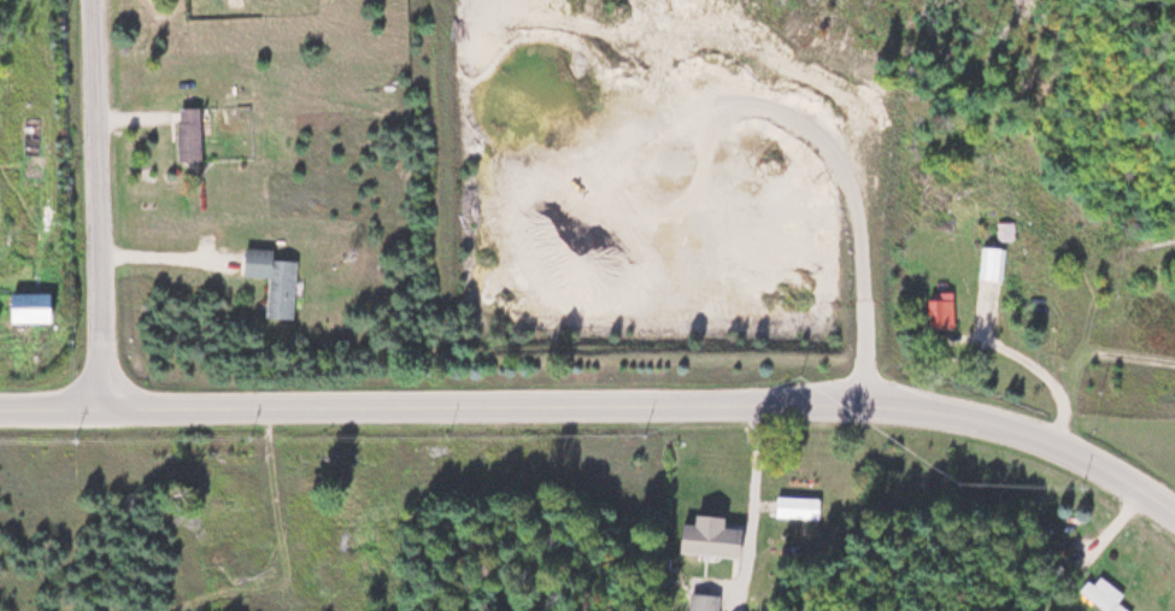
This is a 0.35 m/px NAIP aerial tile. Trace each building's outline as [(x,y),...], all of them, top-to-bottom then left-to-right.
[(198,107),(175,107),(175,160),(198,160),(198,107)] [(997,222),(997,240),(1014,240),(1014,222),(997,222)] [(295,259),(271,258),(271,247),(241,246),(240,274),(267,275),(266,316),(292,317),(295,259)] [(977,279),(1002,282),(1005,248),(981,246),(977,279)] [(952,327),(952,290),(925,290),(925,327),(952,327)] [(47,321),(47,291),(0,292),(1,321),(47,321)] [(819,497),(774,497),(774,519),(819,519),(819,497)] [(1116,603),(1123,590),(1094,574),(1081,596),(1107,610),(1131,610),(1116,603)] [(690,610),(718,610),(718,594),(690,593),(690,610)]
